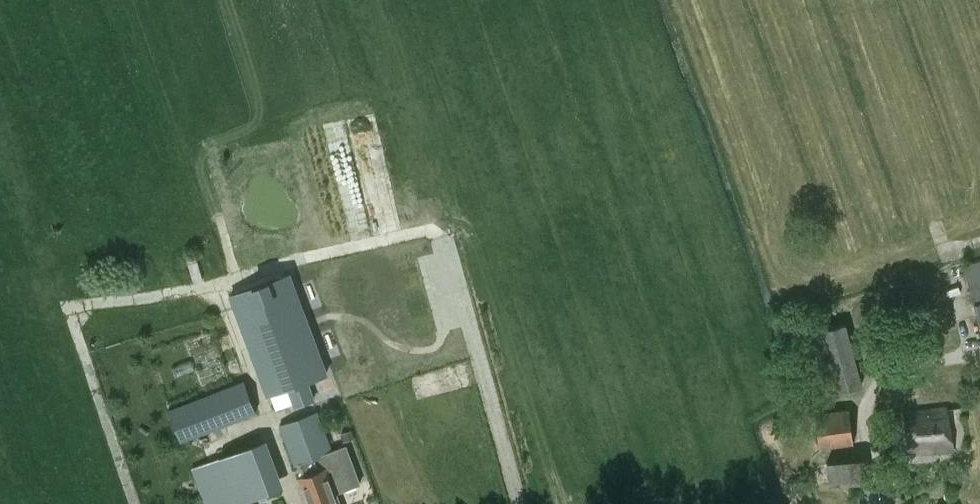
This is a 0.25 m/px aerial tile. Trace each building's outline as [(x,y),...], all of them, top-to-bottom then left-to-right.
[(964,263),(979,325),(979,259),(964,263)] [(289,273),(231,295),(268,395),(289,387),(296,406),(313,400),(306,380),(327,373),(289,273)] [(846,323),(805,334),(822,396),(863,385),(846,323)] [(243,379),(168,409),(181,442),(256,414),(243,379)] [(850,406),(814,411),(819,448),(855,443),(850,406)] [(946,406),(907,415),(910,453),(952,450),(946,406)] [(280,425),(295,464),(299,463),(304,475),(299,476),(310,503),(340,503),(336,492),(361,483),(346,445),(332,450),(317,411),(280,425)] [(192,468),(204,503),(234,503),(280,488),(264,442),(192,468)] [(867,460),(828,462),(830,482),(868,480),(867,460)]
